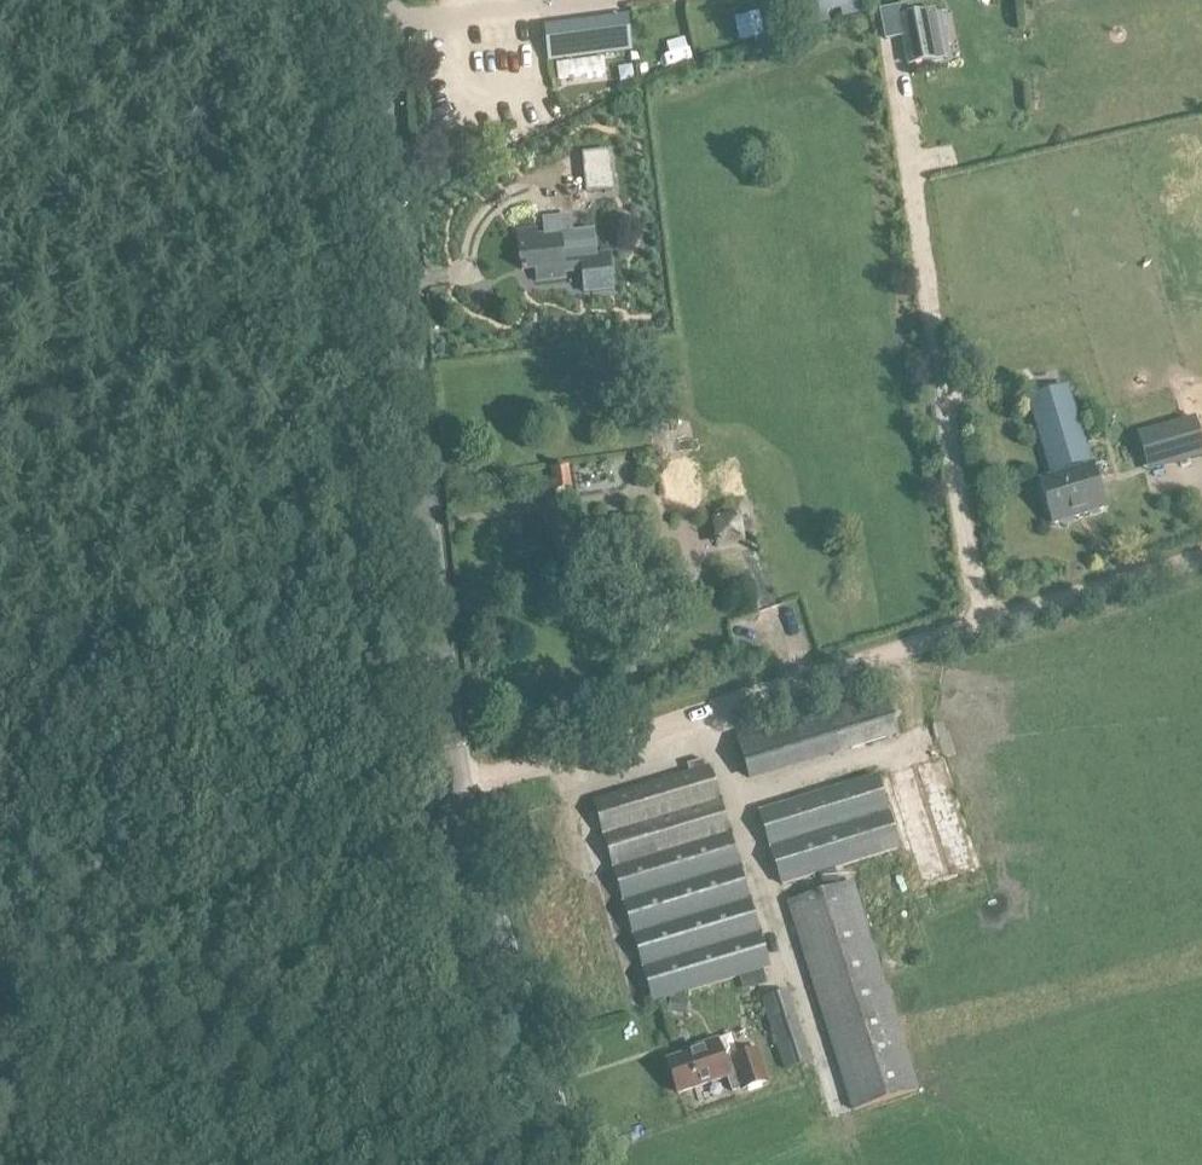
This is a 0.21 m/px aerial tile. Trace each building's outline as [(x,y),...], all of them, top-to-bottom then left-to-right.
[(761,3),(769,32),(790,26),(784,0),(773,0),(761,3)] [(810,27),(810,29),(830,23),(827,14),(841,10),(843,19),(861,14),(860,10),(857,0),(802,0),(810,27)] [(931,27),(938,26),(938,25),(935,10),(910,15),(908,7),(879,12),(885,43),(905,39),(910,64),(936,59),(937,59),(931,27)] [(629,20),(547,29),(550,60),(633,51),(629,20)] [(756,51),(768,49),(764,29),(752,31),(756,51)] [(675,48),(658,54),(664,73),(682,68),(675,48)] [(636,54),(627,55),(627,63),(637,63),(636,54)] [(602,60),(553,65),(556,80),(604,75),(602,60)] [(611,151),(582,154),(584,172),(612,169),(611,151)] [(565,275),(563,257),(561,234),(537,237),(537,230),(518,232),(522,272),(536,271),(537,283),(566,280),(565,275)] [(618,290),(585,290),(585,309),(618,309),(618,290)] [(1070,386),(1067,387),(1046,393),(1028,399),(1050,474),(1092,461),(1070,386)] [(1165,425),(1177,464),(1201,457),(1201,445),(1194,417),(1165,425)] [(750,491),(743,448),(681,458),(688,501),(750,491)] [(569,466),(549,469),(554,493),(573,490),(569,466)] [(1092,466),(1041,482),(1054,524),(1105,508),(1092,466)] [(1054,527),(1060,546),(1110,528),(1103,510),(1054,527)] [(1174,535),(1196,531),(1195,521),(1172,525),(1174,535)] [(737,522),(715,525),(719,549),(740,546),(737,522)] [(1011,788),(963,803),(947,809),(958,843),(973,838),(975,843),(1022,828),(1016,808),(1017,808),(1011,788)] [(922,954),(908,908),(871,919),(886,966),(922,954)] [(683,1060),(668,1065),(679,1095),(727,1078),(728,1080),(733,1094),(740,1091),(741,1093),(770,1083),(758,1049),(729,1059),(730,1061),(726,1062),(725,1063),(718,1044),(682,1057),(683,1060)]
